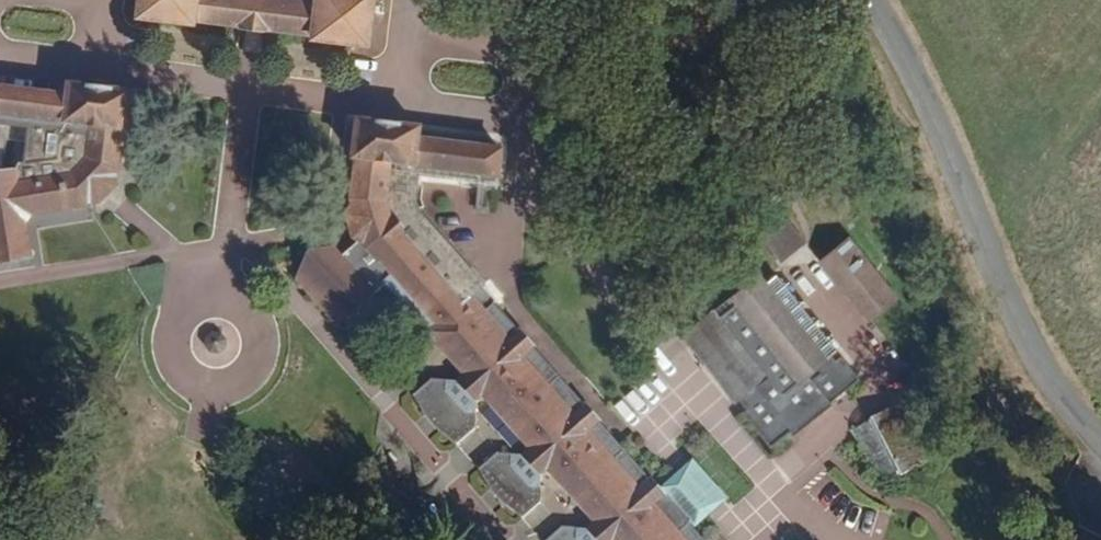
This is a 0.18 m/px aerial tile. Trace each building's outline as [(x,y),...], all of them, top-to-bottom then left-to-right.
[(137,3),(197,10),(197,6),(237,11),(236,21),(259,24),(259,14),(310,21),(310,28),(366,35),(369,7),(376,9),(377,0),(137,0),(137,3)] [(246,24),(243,50),(255,52),(259,26),(246,24)] [(33,253),(28,213),(90,204),(90,196),(98,195),(103,202),(128,182),(123,175),(129,129),(136,129),(140,88),(77,82),(75,91),(0,82),(0,121),(66,130),(64,154),(15,162),(15,170),(0,172),(0,259),(33,253)] [(682,483),(669,495),(582,392),(428,207),(421,164),(502,176),(505,142),(421,130),(422,118),(357,106),(352,148),(358,148),(351,186),(360,192),(351,200),(372,241),(351,252),(346,240),(320,241),(303,263),(334,322),(403,283),(444,332),(437,338),(468,376),(460,384),(436,378),(414,394),(451,444),(472,428),(473,395),(484,391),(531,450),(523,457),(501,455),(481,474),(517,520),(536,504),(535,473),(547,467),(597,527),(592,534),(567,533),(558,539),(708,539),(695,525),(708,513),(682,483)] [(761,236),(782,263),(808,243),(787,216),(761,236)] [(887,296),(847,237),(818,258),(860,316),(887,296)] [(841,349),(778,276),(769,286),(758,276),(717,313),(709,306),(675,333),(730,400),(737,393),(748,403),(744,410),(774,445),(792,430),(797,436),(837,402),(835,398),(862,374),(850,357),(842,363),(837,357),(841,349)] [(871,417),(903,475),(930,461),(898,402),(871,417)] [(879,488),(903,475),(871,417),(848,430),(879,488)] [(704,465),(682,483),(708,513),(728,494),(704,465)]
